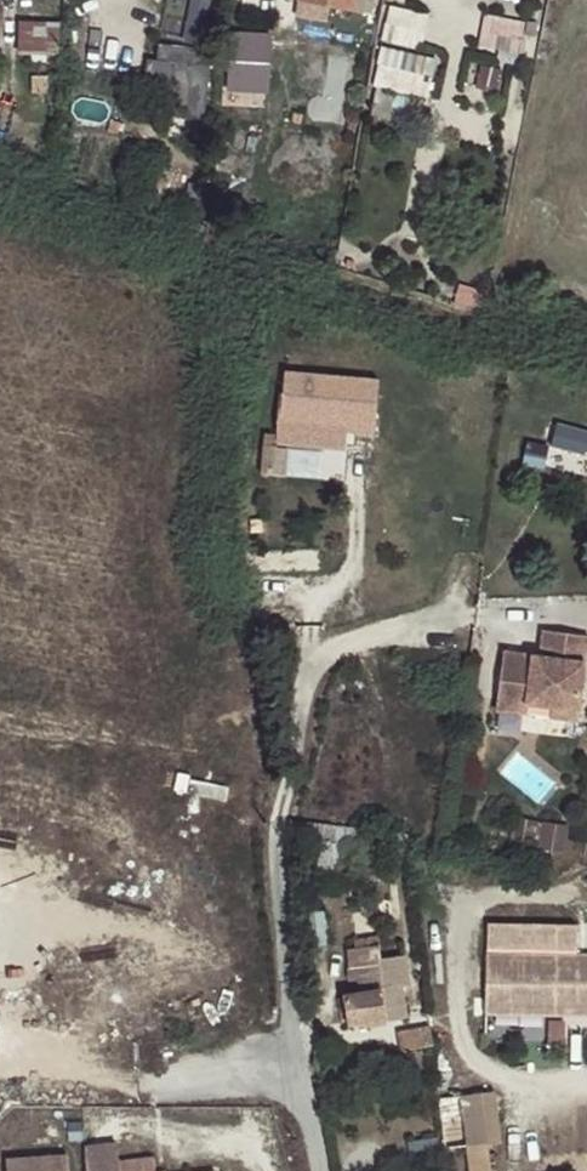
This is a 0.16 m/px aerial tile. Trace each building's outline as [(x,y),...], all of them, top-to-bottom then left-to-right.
[(196,38),(214,37),(211,0),(193,0),(196,38)] [(299,1),(353,12),(361,14),(364,0),(299,0),(299,1)] [(353,12),(299,1),(296,18),(349,29),(353,12)] [(429,48),(434,10),(392,4),(381,87),(437,94),(443,50),(429,48)] [(59,56),(60,23),(21,22),(20,54),(59,56)] [(535,35),(536,25),(528,23),(527,34),(535,35)] [(236,57),(281,61),(284,32),(238,28),(236,57)] [(279,92),(280,62),(235,61),(234,91),(279,92)] [(302,113),(293,112),(292,122),(300,123),(302,113)] [(376,379),(281,372),(276,435),(263,434),(260,470),(283,471),(286,439),(342,444),(343,437),(371,439),(376,379)] [(555,442),(586,451),(586,425),(562,418),(555,442)] [(538,442),(533,458),(586,473),(586,456),(538,442)] [(548,704),(548,620),(503,621),(503,647),(466,647),(466,671),(472,671),(472,680),(466,680),(467,705),(497,705),(497,696),(521,696),(521,704),(548,704)] [(407,854),(407,848),(406,834),(289,820),(291,842),(314,844),(344,848),(407,854)] [(344,848),(314,844),(317,873),(346,869),(344,848)] [(557,955),(558,923),(534,923),(533,955),(509,955),(508,922),(487,922),(486,1015),(586,1017),(586,955),(557,955)] [(342,998),(347,1027),(383,1021),(384,1024),(406,1020),(400,987),(407,986),(402,957),(379,961),(377,947),(367,948),(366,941),(352,943),(353,951),(345,952),(350,981),(357,980),(360,996),(342,998)] [(492,1093),(459,1097),(466,1147),(489,1144),(489,1146),(499,1145),(492,1093)] [(459,1097),(437,1099),(444,1150),(466,1147),(459,1097)] [(466,1147),(469,1170),(492,1170),(489,1146),(489,1144),(466,1147)] [(65,1156),(4,1163),(5,1170),(66,1170),(65,1156)] [(153,1157),(117,1162),(118,1170),(155,1170),(153,1157)]
